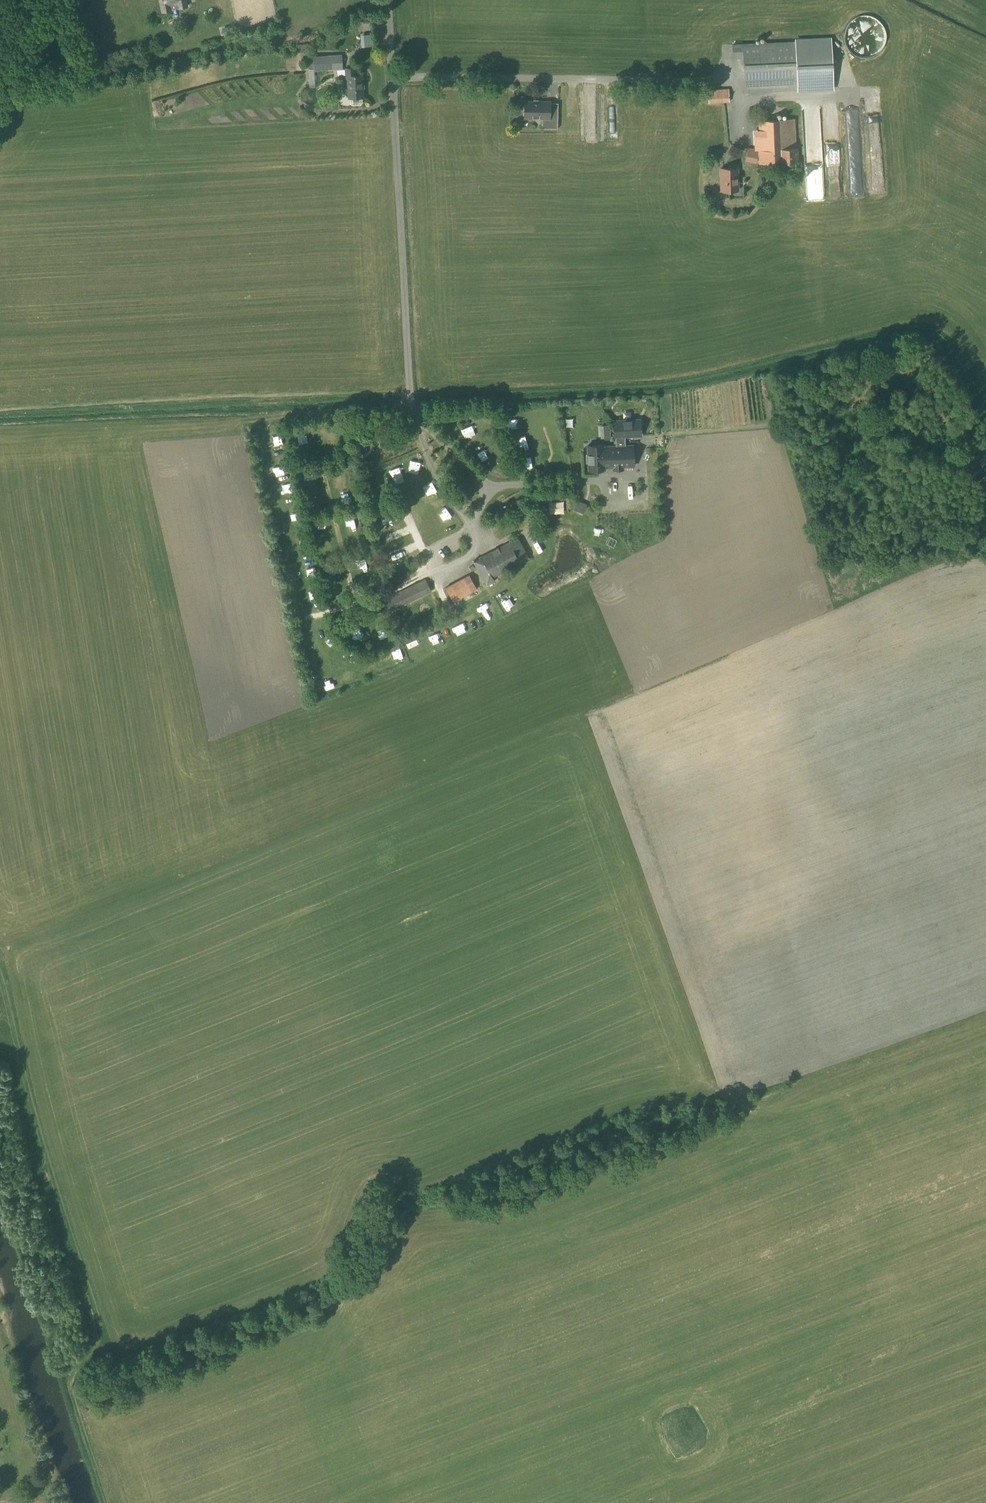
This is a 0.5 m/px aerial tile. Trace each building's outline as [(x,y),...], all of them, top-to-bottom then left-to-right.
[(183,0),(157,0),(160,13),(168,11),(167,6),(175,4),(176,9),(185,7),(183,0)] [(795,39),(796,41),(732,44),(732,59),(743,58),(744,79),(744,93),(797,89),(797,92),(822,90),(833,90),(831,37),(810,38),(795,39)] [(343,69),(342,54),(313,56),(313,58),(307,58),(308,68),(313,68),(313,71),(315,71),(315,74),(321,74),(321,70),(343,69)] [(355,75),(354,68),(345,68),(346,77),(347,77),(348,99),(350,99),(350,103),(352,105),(361,105),(362,103),(362,98),(363,98),(362,75),(355,75)] [(708,104),(729,102),(729,89),(707,90),(708,104)] [(557,129),(557,119),(557,116),(549,116),(549,102),(524,102),(524,118),(548,119),(548,129),(557,129)] [(824,113),(807,113),(809,175),(825,175),(824,113)] [(796,148),(794,119),(759,120),(760,150),(759,150),(759,164),(798,162),(798,148),(796,148)] [(721,191),(738,190),(737,168),(720,168),(721,191)] [(625,436),(641,436),(640,419),(613,421),(614,437),(615,437),(616,446),(603,447),(603,445),(587,445),(588,454),(586,454),(586,462),(588,462),(589,470),(605,469),(604,467),(634,465),(633,445),(625,446),(625,436)] [(587,504),(577,500),(573,508),(583,513),(587,504)] [(495,513),(483,520),(488,527),(499,521),(495,513)] [(486,586),(495,582),(493,578),(529,559),(517,537),(473,561),(486,586)] [(453,602),(477,589),(469,574),(445,587),(453,602)] [(385,614),(432,591),(425,579),(378,602),(385,614)] [(465,611),(477,605),(475,600),(463,606),(465,611)]
